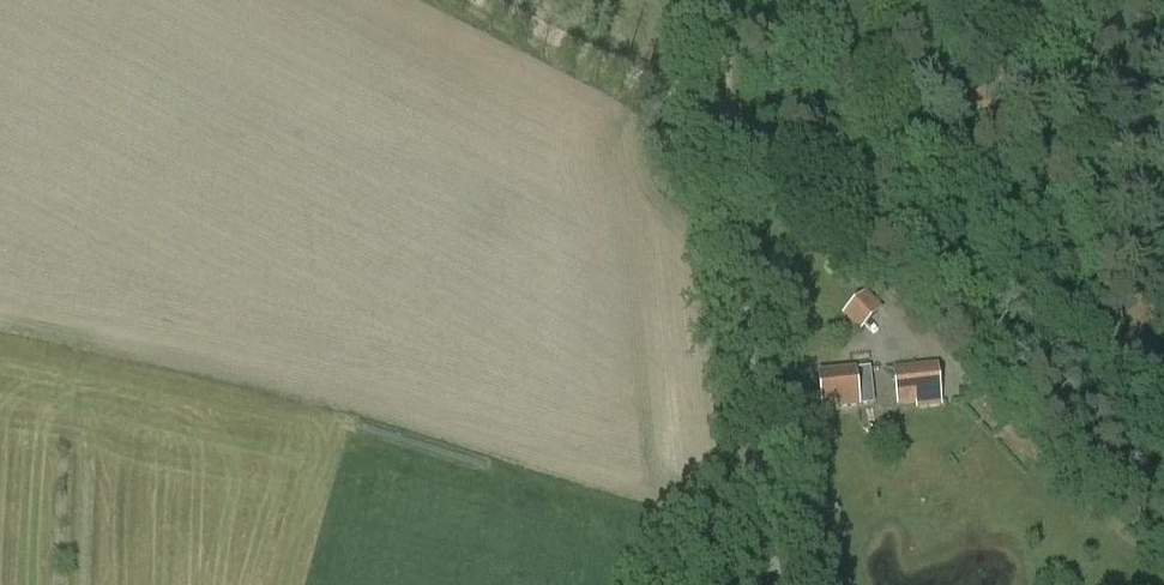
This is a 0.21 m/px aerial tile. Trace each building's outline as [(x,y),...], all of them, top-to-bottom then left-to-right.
[(860,300),(847,312),(864,331),(878,319),(860,300)] [(937,364),(894,369),(897,407),(916,405),(916,409),(941,406),(937,364)] [(856,371),(819,375),(823,410),(860,406),(874,404),(871,370),(856,371)]
